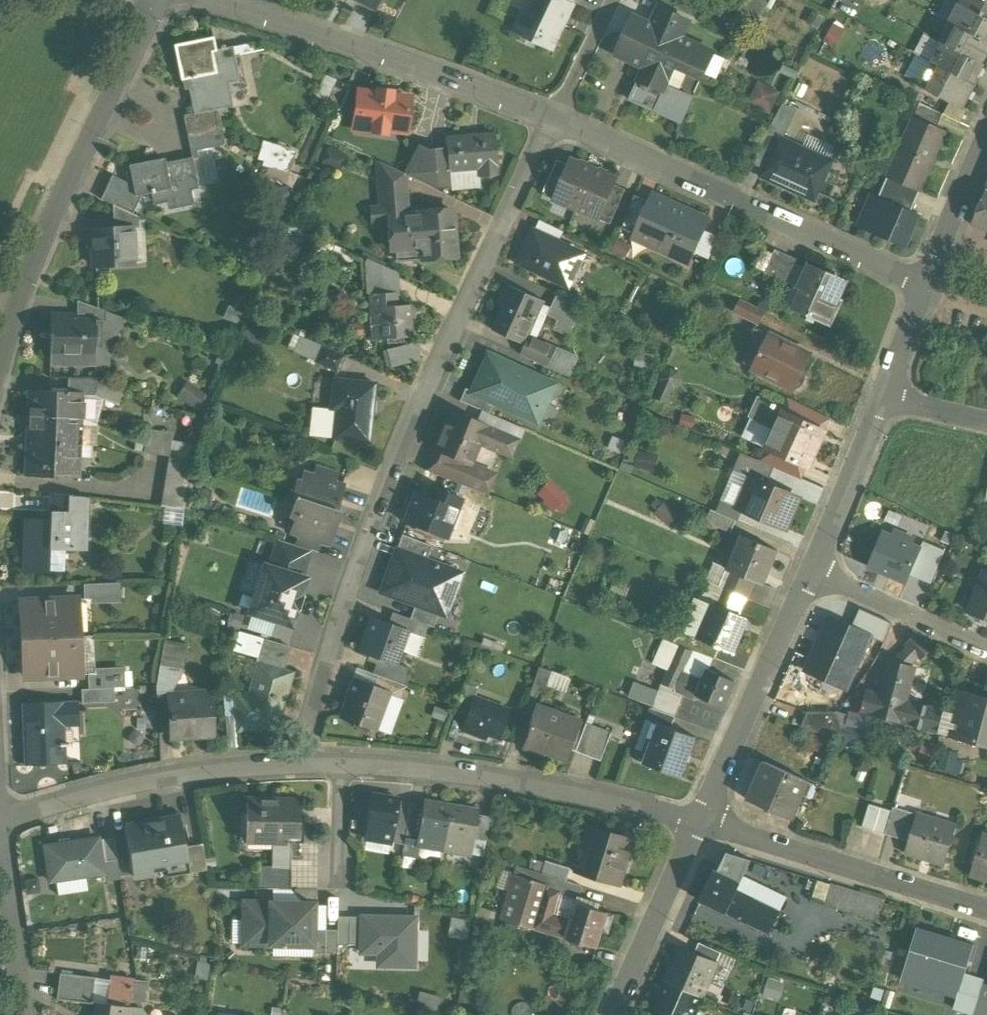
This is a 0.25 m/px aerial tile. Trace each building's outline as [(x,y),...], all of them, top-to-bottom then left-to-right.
[(375,13),(381,0),(349,0),(375,13)] [(519,29),(537,37),(536,39),(541,42),(542,40),(554,45),(573,5),(564,0),(533,0),(519,29)] [(962,6),(963,7),(986,20),(986,0),(965,0),(962,6)] [(963,7),(958,5),(948,23),(950,24),(986,44),(986,20),(963,7)] [(689,23),(660,10),(652,28),(681,41),(689,23)] [(649,26),(634,19),(617,57),(633,64),(636,57),(635,56),(649,26)] [(950,24),(940,43),(942,44),(982,65),(986,55),(986,44),(950,24)] [(652,28),(649,26),(635,56),(636,57),(633,64),(645,69),(631,101),(682,124),(694,99),(666,86),(675,66),(703,78),(713,55),(681,41),(652,28)] [(215,51),(213,38),(174,46),(181,81),(190,79),(196,113),(214,109),(212,102),(231,99),(228,83),(239,81),(232,48),(215,51)] [(982,65),(942,44),(931,63),(934,64),(973,85),(983,66),(982,65)] [(817,98),(830,105),(842,82),(847,85),(852,76),(814,58),(799,89),(817,98)] [(973,85),(934,64),(930,72),(929,71),(925,79),(926,79),(923,87),(921,86),(920,87),(962,110),(975,86),(973,85)] [(329,97),(335,76),(325,73),(319,95),(329,97)] [(750,99),(772,109),(781,89),(759,79),(750,99)] [(330,97),(339,100),(344,83),(335,80),(330,97)] [(393,93),(387,90),(382,89),(376,90),(376,92),(376,94),(358,92),(354,124),(372,127),(371,133),(387,135),(388,129),(405,131),(409,99),(391,97),(392,94),(393,93)] [(943,114),(919,103),(912,118),(936,128),(943,114)] [(196,113),(188,115),(192,136),(218,131),(214,109),(196,113)] [(936,128),(912,118),(887,179),(919,192),(945,132),(936,128)] [(218,131),(192,136),(195,151),(221,145),(218,131)] [(768,133),(752,162),(766,169),(779,139),(768,133)] [(495,134),(446,138),(447,153),(448,171),(450,171),(479,168),(480,176),(498,174),(495,134)] [(833,162),(780,138),(766,169),(762,177),(815,201),(833,162)] [(296,152),(263,142),(258,159),(264,161),(263,165),(289,173),(296,152)] [(417,147),(404,173),(437,189),(437,186),(432,154),(432,153),(417,147)] [(447,153),(432,154),(437,186),(451,184),(450,171),(448,171),(447,153)] [(191,157),(164,163),(164,159),(129,165),(133,186),(135,196),(141,194),(150,191),(152,204),(173,199),(174,202),(192,198),(188,181),(195,179),(191,157)] [(594,169),(571,159),(568,165),(554,199),(553,200),(576,210),(594,169)] [(558,160),(543,194),(554,199),(568,165),(558,160)] [(404,173),(378,161),(380,194),(405,193),(404,173)] [(594,169),(576,210),(599,220),(600,219),(615,185),(617,179),(594,169)] [(133,186),(112,175),(101,199),(132,213),(141,194),(135,196),(133,186)] [(879,199),(911,213),(919,193),(888,179),(879,199)] [(626,190),(615,185),(600,219),(611,224),(626,190)] [(971,225),(986,232),(986,187),(971,225)] [(405,193),(380,194),(381,207),(388,207),(389,217),(407,216),(405,193)] [(651,203),(635,195),(621,228),(638,236),(640,232),(638,231),(651,203)] [(707,219),(655,195),(651,203),(638,231),(640,232),(649,236),(651,241),(649,245),(688,263),(693,252),(703,230),(707,219)] [(861,225),(906,244),(918,216),(911,213),(879,199),(873,196),(861,225)] [(137,217),(113,205),(114,229),(132,229),(134,229),(138,229),(137,217)] [(407,216),(389,217),(391,249),(422,247),(423,258),(454,256),(452,210),(420,212),(420,215),(407,216)] [(565,232),(540,220),(534,231),(559,243),(565,232)] [(114,229),(91,230),(92,265),(133,264),(132,229),(114,229)] [(719,237),(703,230),(693,252),(709,259),(719,237)] [(559,243),(534,231),(519,263),(568,287),(584,255),(559,243)] [(799,262),(777,252),(766,274),(789,284),(799,262)] [(368,260),(370,295),(396,293),(394,271),(368,260)] [(830,276),(810,267),(792,307),(831,324),(841,302),(838,301),(845,285),(830,278),(830,276)] [(545,302),(508,285),(503,296),(508,299),(494,330),(526,345),(527,343),(545,302)] [(396,293),(370,295),(371,308),(396,306),(396,293)] [(583,307),(558,295),(548,315),(559,320),(554,330),(569,337),(583,307)] [(105,311),(77,301),(77,320),(96,321),(105,321),(105,311)] [(764,312),(741,301),(735,313),(758,325),(764,312)] [(396,306),(371,308),(373,339),(411,337),(409,305),(396,306)] [(77,320),(51,320),(50,358),(69,358),(69,354),(95,354),(96,321),(77,320)] [(810,357),(754,329),(748,342),(753,344),(751,348),(755,350),(748,365),(752,367),(752,368),(794,389),(799,386),(802,382),(803,377),(803,372),(810,357)] [(315,359),(322,343),(300,335),(294,351),(315,359)] [(418,339),(384,348),(389,366),(423,357),(418,339)] [(551,354),(527,343),(526,345),(522,355),(546,366),(551,354)] [(562,346),(553,367),(572,375),(581,355),(562,346)] [(344,356),(322,347),(316,362),(337,371),(344,356)] [(95,354),(69,354),(69,358),(50,358),(50,366),(95,366),(95,354)] [(556,384),(489,354),(472,392),(493,402),(539,423),(556,384)] [(677,374),(669,371),(662,373),(660,378),(662,383),(673,387),(677,385),(680,380),(677,374)] [(95,377),(69,377),(69,392),(83,392),(92,396),(99,379),(95,377)] [(125,389),(99,379),(92,396),(118,406),(125,389)] [(376,384),(334,379),(331,410),(337,410),(334,439),(370,442),(376,384)] [(189,381),(178,395),(202,411),(212,397),(189,381)] [(662,383),(656,398),(667,402),(673,387),(662,383)] [(493,402),(472,392),(465,388),(459,401),(488,413),(493,402)] [(69,392),(30,390),(29,416),(75,418),(76,408),(83,408),(83,392),(69,392)] [(771,406),(759,400),(750,418),(774,429),(782,411),(774,408),(776,404),(773,402),(771,406)] [(806,408),(787,400),(782,411),(801,420),(806,408)] [(829,419),(806,408),(801,420),(824,431),(829,419)] [(487,426),(451,411),(434,451),(441,454),(465,464),(470,466),(471,464),(479,444),(510,457),(517,441),(486,428),(487,426)] [(801,420),(782,411),(774,429),(817,449),(826,432),(801,420)] [(75,418),(29,416),(26,476),(72,478),(75,418)] [(817,449),(774,429),(765,448),(779,455),(806,468),(808,469),(817,449)] [(172,433),(147,430),(144,452),(168,455),(169,456),(172,433)] [(190,455),(193,443),(174,439),(172,451),(190,455)] [(434,451),(426,471),(433,474),(441,454),(434,451)] [(774,466),(741,453),(734,470),(752,478),(753,477),(767,483),(774,467),(774,466)] [(465,464),(441,454),(433,474),(457,483),(465,464)] [(169,456),(168,455),(160,506),(184,510),(192,460),(169,456)] [(806,468),(779,455),(774,466),(774,467),(801,478),(806,468)] [(496,474),(471,464),(470,466),(465,464),(457,483),(487,495),(496,474)] [(341,486),(305,475),(302,484),(298,483),(293,498),(297,500),(333,511),(341,486)] [(550,477),(536,491),(561,515),(574,500),(550,477)] [(767,483),(753,477),(752,478),(740,508),(739,508),(743,510),(785,528),(798,497),(767,483)] [(434,500),(415,493),(403,522),(445,539),(461,499),(438,489),(434,500)] [(88,497),(51,493),(50,512),(87,513),(88,497)] [(333,511),(297,500),(292,515),(297,517),(292,532),(327,543),(337,513),(333,511)] [(740,508),(722,500),(717,511),(736,520),(739,521),(743,510),(739,508),(740,508)] [(736,520),(711,509),(705,523),(730,534),(736,520)] [(87,513),(50,512),(50,520),(25,519),(23,571),(48,572),(48,549),(86,550),(87,513)] [(870,567),(906,582),(909,575),(920,549),(909,545),(912,538),(896,532),(894,538),(883,534),(870,567)] [(431,546),(402,534),(394,556),(419,566),(422,559),(426,560),(431,546)] [(776,552),(743,538),(729,570),(730,570),(753,580),(762,584),(776,552)] [(268,566),(264,565),(249,613),(289,626),(291,627),(292,625),(291,625),(295,613),(296,613),(296,611),(301,594),(302,594),(302,592),(306,580),(307,578),(305,578),(302,577),(311,551),(277,540),(268,566)] [(920,549),(909,575),(932,584),(946,551),(923,542),(920,549)] [(426,560),(422,559),(419,566),(394,556),(380,592),(414,605),(415,604),(438,612),(444,597),(454,592),(461,573),(426,560)] [(753,580),(730,570),(722,588),(745,598),(753,580)] [(969,611),(986,618),(986,578),(983,576),(969,611)] [(119,583),(83,585),(84,600),(119,598),(119,583)] [(745,598),(722,588),(715,606),(737,615),(745,598)] [(76,599),(22,602),(24,640),(77,637),(76,599)] [(713,605),(699,599),(684,632),(700,638),(714,605),(713,605)] [(438,612),(415,604),(414,605),(409,619),(425,625),(432,627),(438,612)] [(715,606),(714,605),(700,638),(719,646),(732,652),(746,619),(737,615),(715,606)] [(892,624),(859,609),(851,627),(871,636),(871,637),(884,643),(892,624)] [(236,637),(238,629),(248,631),(251,615),(231,611),(226,635),(236,637)] [(409,619),(392,613),(388,624),(406,631),(406,632),(421,637),(425,625),(409,619)] [(829,617),(805,671),(847,690),(871,637),(871,636),(851,627),(829,617)] [(388,624),(371,618),(358,652),(377,658),(394,665),(394,664),(406,632),(406,631),(388,624)] [(684,632),(680,630),(674,646),(679,648),(679,647),(692,652),(693,650),(715,658),(719,646),(684,632)] [(932,648),(916,633),(906,643),(919,655),(923,658),(932,648)] [(77,637),(24,640),(26,678),(79,675),(77,637)] [(287,646),(261,638),(256,656),(255,656),(253,663),(254,663),(260,665),(260,663),(281,669),(287,646)] [(187,643),(163,640),(159,665),(183,669),(187,643)] [(679,648),(662,685),(695,699),(696,696),(695,696),(698,690),(679,682),(692,652),(679,647),(679,648)] [(910,647),(895,663),(907,666),(919,655),(910,647)] [(394,665),(377,658),(371,673),(378,676),(405,685),(411,670),(394,664),(394,665)] [(889,661),(880,694),(869,691),(864,710),(875,713),(874,714),(900,721),(906,701),(915,668),(907,666),(895,663),(889,661)] [(254,663),(246,694),(234,695),(238,730),(275,726),(282,706),(292,672),(281,669),(260,663),(260,665),(254,663)] [(552,671),(539,667),(530,690),(543,695),(552,671)] [(734,682),(707,670),(698,690),(695,696),(696,696),(722,708),(734,682)] [(123,672),(87,674),(88,689),(124,687),(123,672)] [(405,685),(378,676),(374,688),(388,694),(400,699),(405,685)] [(374,688),(354,681),(341,717),(375,729),(388,694),(374,688)] [(463,685),(454,711),(466,715),(473,697),(475,697),(477,690),(463,685)] [(683,694),(661,687),(653,708),(675,716),(683,694)] [(113,688),(81,690),(82,703),(114,702),(113,688)] [(953,714),(942,711),(937,731),(986,744),(986,699),(959,691),(953,714)] [(210,695),(169,697),(171,738),(211,737),(210,695)] [(475,697),(473,697),(466,715),(461,731),(485,739),(486,736),(498,740),(508,709),(475,697)] [(942,711),(906,701),(900,721),(937,731),(942,711)] [(77,702),(24,704),(25,729),(23,729),(24,766),(64,764),(63,744),(59,744),(58,721),(78,720),(77,702)] [(580,722),(539,706),(523,748),(543,755),(544,751),(566,760),(580,722)] [(653,708),(651,708),(646,721),(658,725),(658,724),(671,729),(675,716),(653,708)] [(837,712),(807,712),(802,726),(829,736),(837,712)] [(848,715),(838,712),(830,736),(840,740),(848,715)] [(586,723),(575,752),(588,756),(598,728),(586,723)] [(671,729),(658,724),(658,725),(643,764),(680,778),(695,737),(671,729)] [(598,728),(588,756),(601,761),(611,732),(598,728)] [(956,758),(942,754),(938,767),(958,773),(962,761),(956,760),(956,758)] [(809,782),(765,762),(748,800),(792,820),(809,782)] [(399,799),(370,794),(363,838),(391,842),(398,802),(399,799)] [(299,800),(247,799),(246,842),(273,842),(292,843),(302,843),(303,824),(298,824),(299,800)] [(450,806),(423,801),(422,805),(415,845),(418,846),(443,850),(450,806)] [(410,803),(398,802),(391,842),(391,843),(403,845),(410,803)] [(422,805),(410,803),(403,845),(401,855),(416,858),(418,846),(415,845),(422,805)] [(478,811),(450,806),(443,850),(470,854),(473,839),(477,815),(478,811)] [(892,814),(871,807),(865,829),(886,835),(892,814)] [(914,815),(894,809),(892,814),(886,835),(910,843),(912,836),(908,835),(914,815)] [(489,817),(477,815),(473,839),(485,841),(489,817)] [(957,827),(919,815),(910,843),(907,854),(945,866),(957,827)] [(179,818),(124,827),(133,877),(167,871),(168,877),(189,873),(185,848),(179,818)] [(634,840),(596,828),(595,830),(590,829),(585,845),(596,849),(588,876),(620,886),(634,840)] [(985,837),(973,875),(986,879),(986,838),(985,837)] [(113,838),(102,840),(105,862),(117,860),(113,838)] [(97,840),(44,848),(50,882),(102,874),(97,840)] [(292,843),(273,842),(272,867),(291,867),(292,843)] [(202,844),(185,848),(189,873),(207,870),(202,844)] [(751,862),(727,854),(717,874),(740,885),(744,876),(751,862)] [(571,869),(546,861),(542,875),(545,875),(551,878),(567,882),(571,869)] [(272,867),(258,867),(258,888),(291,889),(291,867),(272,867)] [(717,874),(713,872),(699,901),(726,914),(737,892),(740,885),(717,874)] [(551,878),(545,875),(541,886),(548,888),(551,878)] [(788,897),(744,876),(740,885),(737,892),(779,912),(788,897)] [(541,886),(517,878),(503,920),(524,927),(533,930),(546,889),(547,890),(548,888),(541,886)] [(567,882),(551,878),(548,888),(547,890),(558,893),(578,899),(582,887),(567,882)] [(883,902),(829,885),(823,906),(877,923),(883,903),(883,902)] [(546,889),(533,930),(565,940),(571,922),(551,916),(558,893),(547,890),(546,889)] [(779,912),(737,892),(726,914),(769,934),(782,913),(779,912)] [(599,906),(578,899),(571,922),(565,940),(596,949),(601,933),(608,935),(614,916),(597,911),(599,906)] [(270,903),(244,902),(243,944),(269,945),(270,903)] [(313,904),(270,903),(269,945),(313,946),(312,907),(313,904)] [(337,906),(312,907),(313,946),(313,956),(338,955),(337,945),(338,917),(337,906)] [(361,917),(338,917),(337,945),(361,946),(361,917)] [(415,966),(416,918),(361,917),(361,946),(361,954),(390,954),(390,965),(415,966)] [(524,927),(503,920),(499,933),(520,939),(524,927)] [(974,945),(917,928),(901,981),(957,998),(965,974),(974,945)] [(717,965),(681,949),(667,981),(703,997),(717,965)] [(95,978),(60,974),(57,999),(92,1004),(95,978)] [(984,980),(965,974),(957,998),(954,1008),(974,1014),(982,987),(984,980)] [(782,998),(786,981),(769,977),(765,993),(782,998)] [(146,982),(132,980),(131,987),(128,1008),(129,1009),(138,1010),(139,1003),(143,1003),(146,982)] [(667,981),(652,1014),(695,1014),(703,997),(667,981)] [(131,987),(109,984),(106,1005),(128,1008),(131,987)] [(982,987),(979,999),(986,1001),(986,988),(982,987)] [(979,999),(974,1014),(976,1014),(986,1014),(986,1001),(979,999)] [(129,1009),(128,1008),(106,1005),(96,1004),(95,1014),(128,1014),(129,1009)]
